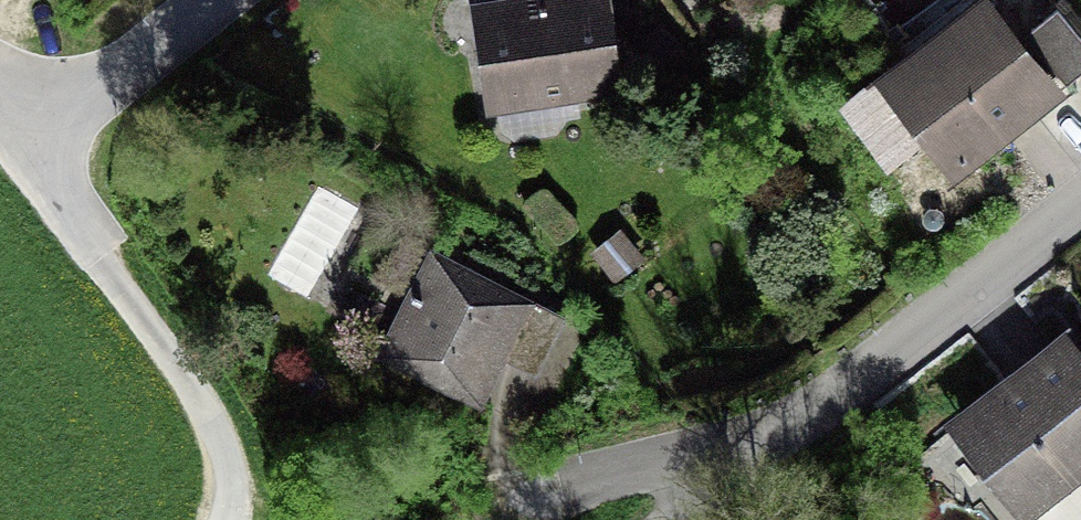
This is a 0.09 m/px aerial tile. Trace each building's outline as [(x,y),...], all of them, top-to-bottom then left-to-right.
[(600,0),(545,0),(471,11),(487,111),(614,92),(600,0)] [(956,169),(1046,98),(977,10),(887,80),(956,169)] [(1080,71),(1080,48),(1052,12),(1026,32),(1066,83),(1080,71)] [(374,355),(476,408),(528,306),(427,253),(395,316),(359,297),(342,329),(378,347),(374,355)] [(1056,345),(955,424),(1025,513),(1080,469),(1080,376),(1056,345)]
